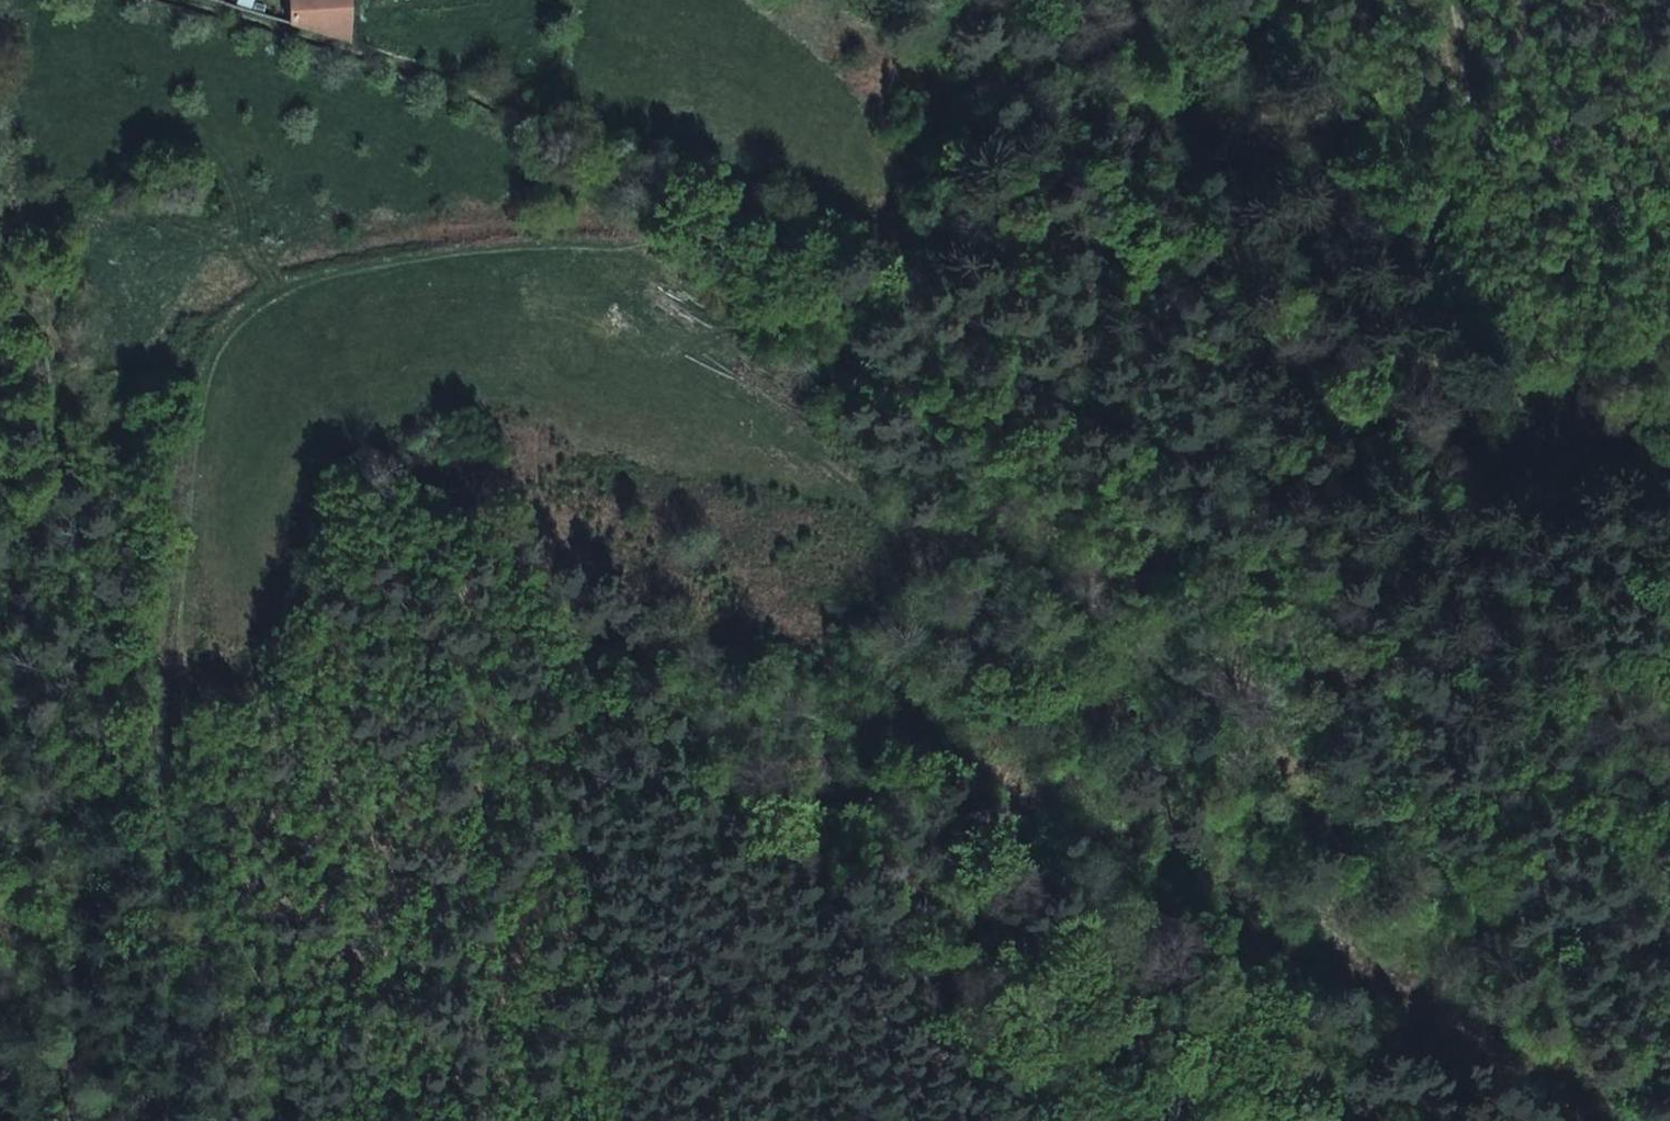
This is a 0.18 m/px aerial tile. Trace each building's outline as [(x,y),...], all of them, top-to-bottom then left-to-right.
[(285,21),(315,30),(316,0),(283,0),(285,21)]
